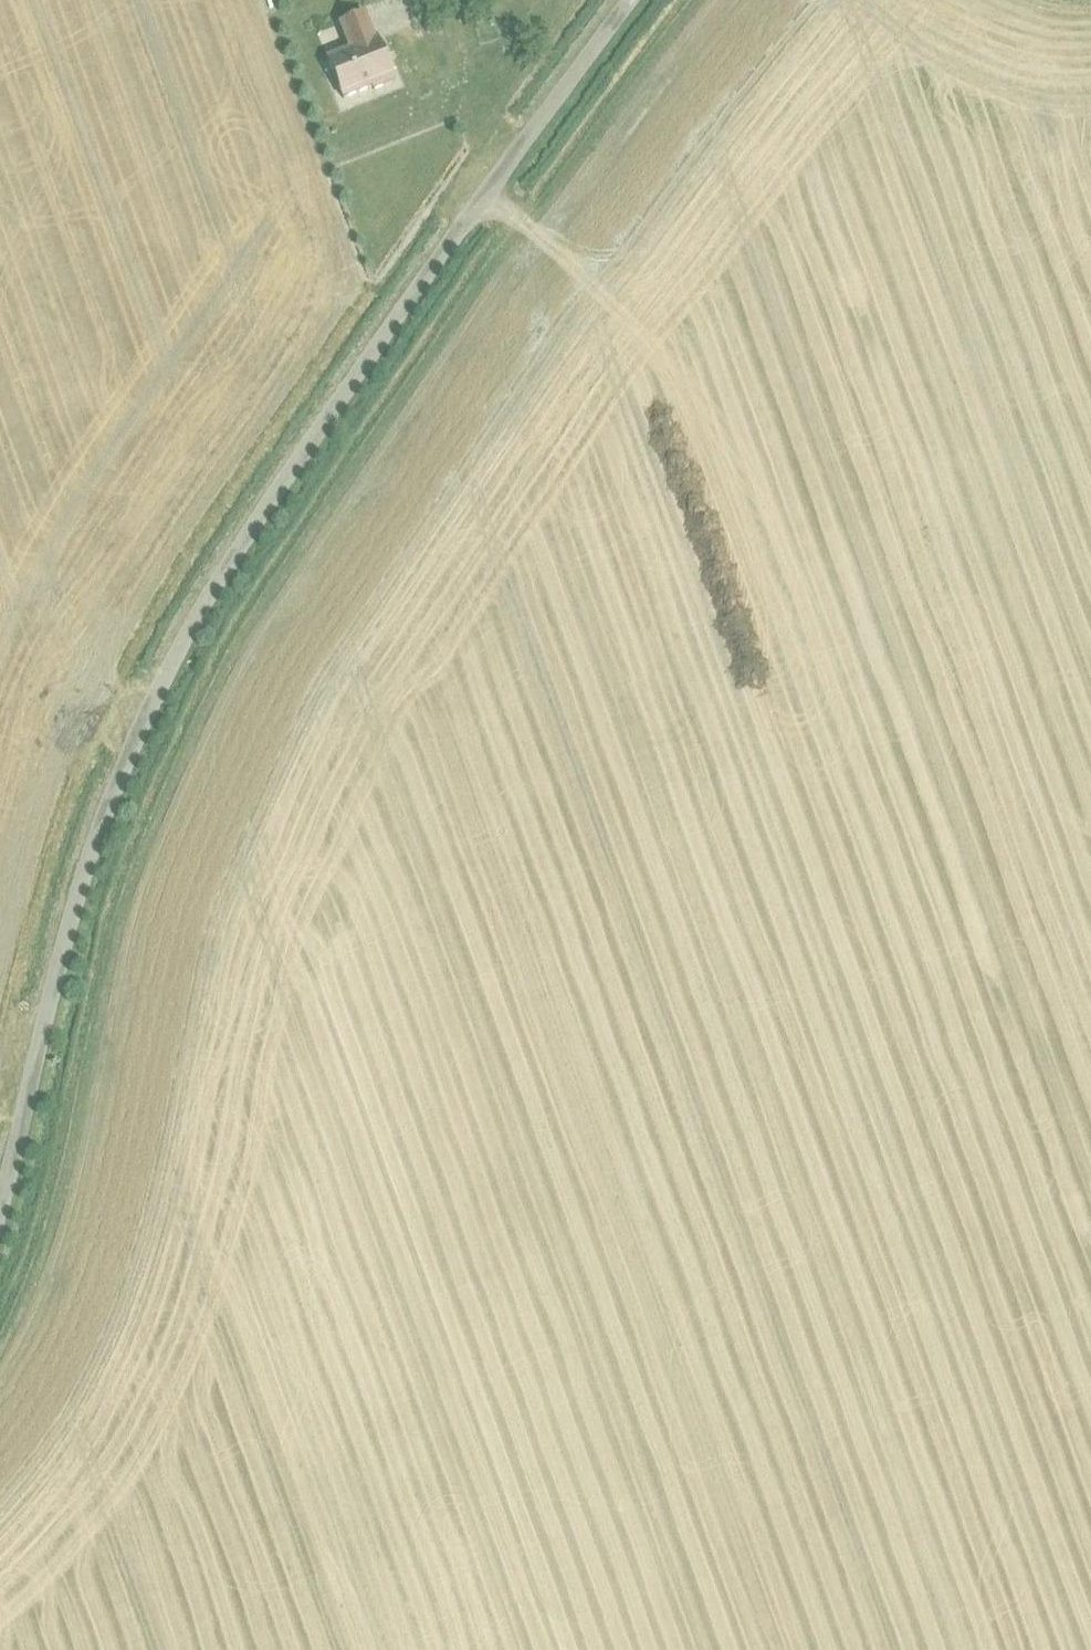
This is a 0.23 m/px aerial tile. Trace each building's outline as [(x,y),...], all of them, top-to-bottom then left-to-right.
[(348,101),(399,80),(382,38),(379,39),(369,13),(342,24),(353,50),(331,59),(348,101)]
